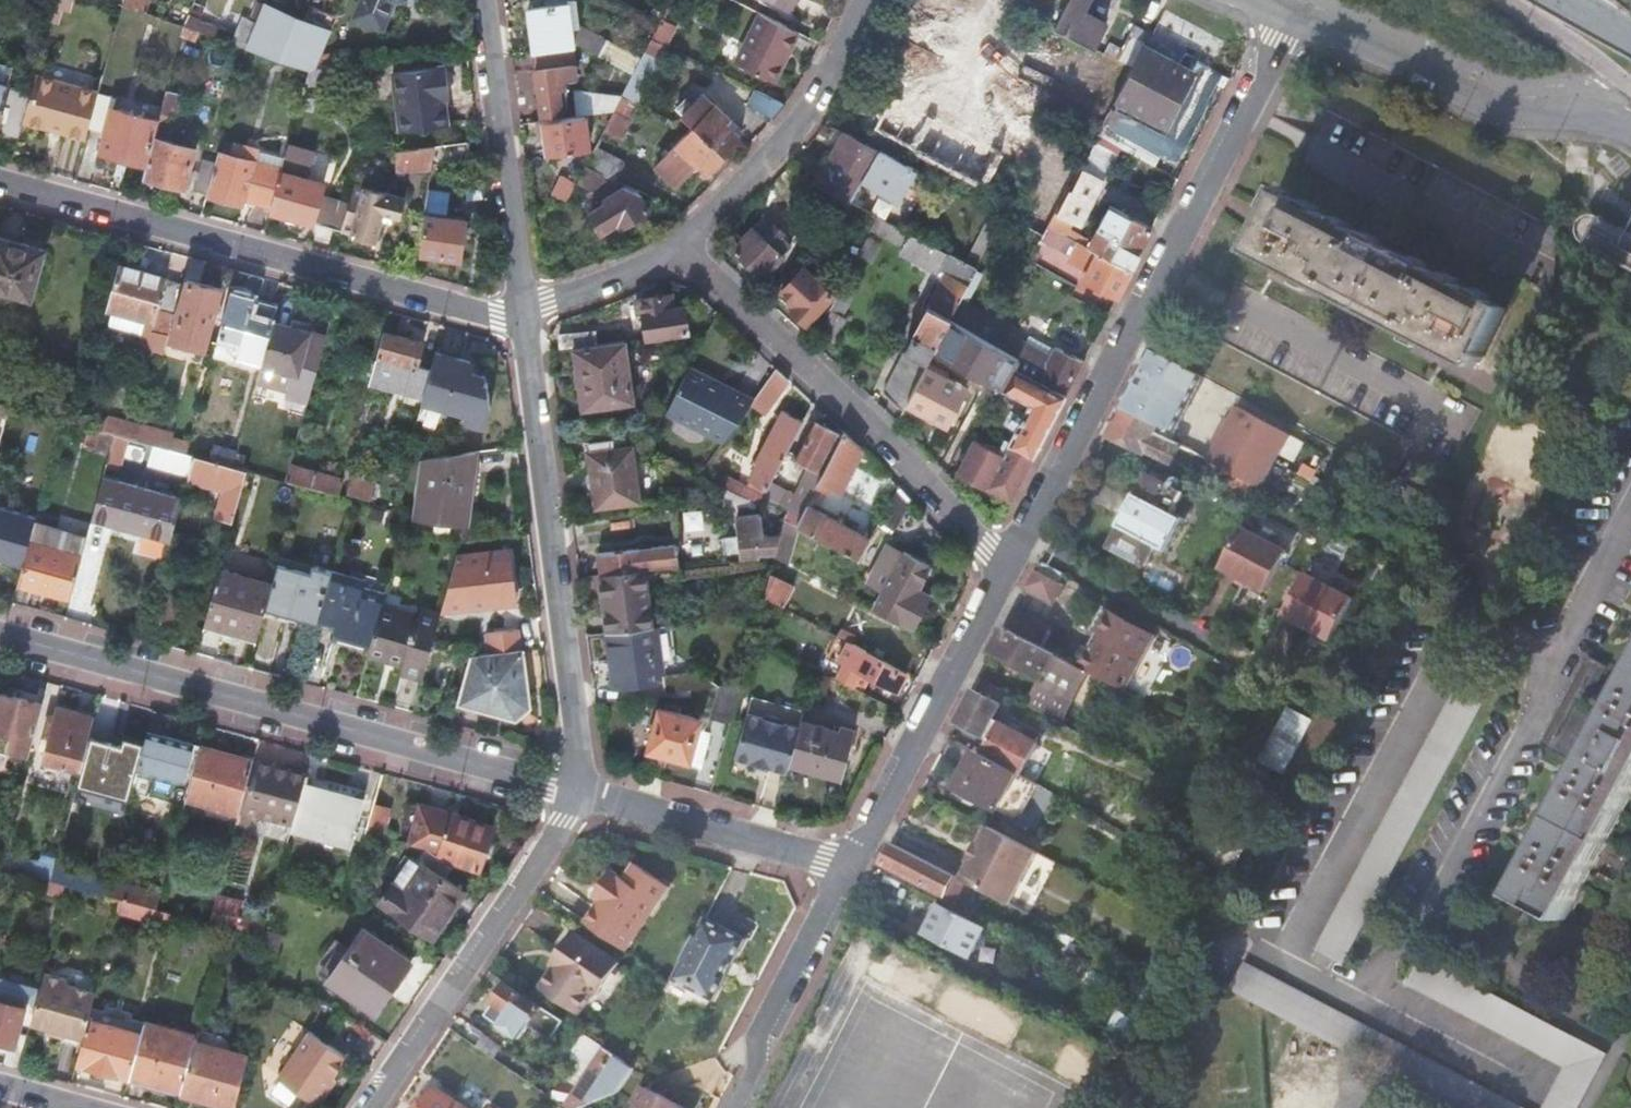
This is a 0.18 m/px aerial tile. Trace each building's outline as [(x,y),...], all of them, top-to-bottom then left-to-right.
[(123,4),(147,12),(151,0),(125,0),(123,4)] [(147,12),(186,25),(191,13),(154,0),(151,0),(147,12)] [(356,14),(385,26),(396,0),(361,0),(356,14)] [(951,25),(962,0),(915,0),(911,9),(951,25)] [(1056,25),(1098,46),(1112,18),(1090,7),(1094,0),(1069,0),(1056,25)] [(191,13),(186,25),(197,29),(205,6),(195,2),(191,13)] [(252,37),(248,46),(259,50),(309,67),(316,66),(338,15),(311,4),(305,18),(266,2),(252,37)] [(529,8),(535,52),(575,46),(569,2),(529,8)] [(667,9),(659,24),(653,35),(668,43),(681,17),(667,9)] [(1225,41),(1164,10),(1151,36),(1211,68),(1225,41)] [(781,53),(794,28),(759,11),(734,59),(773,80),(786,55),(781,53)] [(236,31),(232,41),(248,46),(252,37),(236,31)] [(668,43),(653,35),(648,46),(662,54),(668,43)] [(1166,132),(1114,106),(1104,125),(1176,163),(1222,74),(1211,68),(1151,36),(1145,47),(1195,74),(1166,132)] [(607,40),(599,55),(633,73),(642,57),(607,40)] [(259,50),(248,46),(245,57),(256,59),(259,50)] [(579,76),(575,46),(535,52),(543,113),(564,110),(562,88),(568,87),(567,78),(579,76)] [(662,54),(648,46),(642,57),(633,73),(623,94),(639,103),(665,55),(662,54)] [(1145,47),(1135,67),(1114,106),(1166,132),(1195,74),(1145,47)] [(316,66),(309,67),(304,89),(317,87),(316,79),(342,75),(340,63),(316,66)] [(446,64),(395,71),(402,129),(448,124),(444,90),(449,89),(446,64)] [(99,90),(36,73),(30,95),(23,120),(49,127),(65,131),(87,137),(90,125),(96,102),(99,90)] [(18,139),(23,120),(30,95),(9,88),(11,83),(0,80),(0,133),(18,139)] [(160,119),(148,162),(144,175),(186,186),(196,146),(167,139),(173,118),(179,119),(186,92),(168,88),(160,119)] [(892,88),(873,128),(989,183),(1008,143),(892,88)] [(775,118),(787,104),(758,89),(750,104),(775,118)] [(614,111),(615,109),(621,97),(577,90),(577,116),(585,115),(614,111)] [(623,94),(621,97),(615,109),(633,118),(641,104),(639,103),(623,94)] [(96,102),(90,125),(107,130),(102,150),(148,162),(160,119),(96,102)] [(716,104),(696,126),(726,153),(743,135),(727,121),(731,117),(716,104)] [(633,118),(615,109),(614,111),(604,129),(623,138),(633,118)] [(590,148),(585,115),(577,116),(538,121),(540,133),(544,132),(547,153),(590,148)] [(710,170),(726,153),(696,126),(657,163),(678,182),(700,160),(710,170)] [(817,182),(844,197),(854,202),(882,150),(846,131),(817,182)] [(468,140),(436,144),(434,162),(470,157),(468,140)] [(216,161),(208,193),(271,210),(286,155),(237,142),(233,154),(219,150),(216,161)] [(286,155),(271,210),(290,215),(296,217),(295,223),(302,225),(303,218),(313,221),(323,186),(324,181),(307,176),(311,165),(312,165),(316,151),(289,143),(286,155)] [(436,144),(396,149),(397,156),(398,168),(433,166),(434,162),(436,144)] [(626,161),(596,146),(587,163),(617,178),(626,161)] [(194,189),(208,193),(216,161),(203,157),(194,189)] [(617,178),(587,163),(578,180),(577,183),(579,183),(581,180),(609,194),(617,178)] [(1082,169),(1080,168),(1056,212),(1081,225),(1102,185),(1080,173),(1082,169)] [(568,198),(577,183),(578,180),(564,173),(555,192),(568,198)] [(364,185),(354,183),(351,194),(342,229),(352,231),(352,232),(376,238),(383,210),(400,214),(405,195),(364,185)] [(650,208),(637,189),(628,184),(605,198),(607,201),(591,212),(603,230),(619,221),(622,226),(650,208)] [(351,194),(323,186),(313,221),(342,229),(351,194)] [(1506,311),(1284,196),(1254,254),(1315,286),(1427,344),(1476,369),(1506,311)] [(880,215),(854,202),(844,197),(838,210),(861,221),(858,227),(870,234),(873,228),(880,215)] [(1090,245),(1133,268),(1154,227),(1111,204),(1090,245)] [(467,218),(426,212),(421,251),(462,256),(467,218)] [(782,236),(796,221),(788,213),(773,228),(763,219),(735,249),(764,276),(788,250),(792,254),(796,250),(782,236)] [(935,350),(952,318),(961,299),(979,266),(965,259),(881,216),(880,215),(873,228),(903,244),(900,249),(946,273),(886,391),(907,402),(927,365),(930,360),(935,350)] [(1052,219),(1049,224),(1057,227),(1059,223),(1052,219)] [(979,266),(982,260),(991,242),(978,235),(965,259),(979,266)] [(7,301),(10,292),(29,297),(43,248),(0,237),(0,299),(7,301)] [(1077,246),(1080,240),(1074,237),(1071,243),(1077,246)] [(1133,268),(1090,245),(1080,240),(1077,246),(1071,258),(1084,266),(1082,271),(1086,273),(1084,277),(1119,295),(1133,268)] [(836,265),(850,272),(860,254),(846,247),(836,265)] [(206,261),(189,257),(183,278),(188,279),(174,327),(171,337),(204,347),(207,336),(214,310),(219,311),(222,303),(216,302),(220,288),(200,282),(206,261)] [(119,266),(107,309),(152,322),(155,312),(173,315),(182,283),(164,280),(164,279),(119,266)] [(833,295),(804,269),(783,291),(797,305),(793,310),(807,323),(833,295)] [(857,292),(844,284),(818,335),(836,343),(849,318),(845,316),(857,292)] [(230,291),(212,356),(236,362),(238,355),(254,297),(230,291)] [(643,299),(648,337),(689,332),(685,307),(669,309),(667,296),(643,299)] [(254,297),(238,355),(262,361),(273,322),(278,303),(254,297)] [(961,299),(952,318),(978,333),(989,313),(961,299)] [(1056,346),(1051,355),(1026,342),(1009,333),(1013,325),(989,313),(978,333),(1019,356),(1015,365),(1067,394),(1086,358),(1057,344),(1056,346)] [(1019,356),(978,333),(952,318),(935,350),(1032,400),(1005,454),(976,440),(960,472),(1014,498),(1067,394),(1015,365),(1019,356)] [(273,322),(262,361),(292,370),(297,371),(308,331),(273,322)] [(561,348),(575,347),(593,344),(590,331),(560,335),(561,348)] [(384,332),(370,383),(422,398),(428,378),(430,370),(417,366),(424,343),(384,332)] [(1031,333),(1026,342),(1051,355),(1056,346),(1031,333)] [(1172,360),(1189,369),(1190,370),(1203,346),(1185,336),(1172,360)] [(633,402),(625,340),(593,344),(575,347),(580,399),(587,398),(589,407),(633,402)] [(1160,425),(1189,369),(1172,360),(1152,350),(1123,406),(1160,425)] [(422,398),(420,407),(444,404),(443,399),(453,398),(458,432),(492,428),(482,360),(449,365),(452,386),(442,387),(440,377),(428,378),(422,398)] [(288,385),(292,370),(262,361),(256,380),(283,388),(288,385)] [(668,411),(722,439),(751,402),(754,398),(691,365),(668,411)] [(927,365),(907,402),(906,405),(948,425),(968,386),(944,373),(927,365)] [(765,412),(790,379),(778,368),(754,398),(751,402),(765,412)] [(1170,439),(1163,435),(1166,428),(1160,425),(1123,406),(1109,434),(1147,454),(1149,451),(1173,463),(1178,453),(1182,446),(1170,439)] [(751,479),(770,488),(804,422),(784,411),(757,462),(759,464),(751,479)] [(302,417),(293,451),(307,455),(317,421),(310,419),(312,413),(306,412),(304,418),(302,417)] [(120,420),(116,434),(139,441),(143,427),(120,420)] [(800,518),(807,505),(818,483),(843,434),(815,421),(797,456),(813,465),(789,512),(798,516),(800,518)] [(170,431),(144,424),(143,427),(139,441),(166,448),(170,431)] [(1166,428),(1163,435),(1170,439),(1174,431),(1167,427),(1166,428)] [(115,434),(104,431),(98,450),(110,453),(115,434)] [(842,489),(863,448),(845,431),(843,434),(818,483),(825,487),(828,482),(842,489)] [(425,459),(451,455),(449,435),(424,438),(424,443),(412,445),(414,460),(425,459)] [(1203,435),(1194,452),(1258,486),(1263,476),(1251,469),(1254,462),(1203,435)] [(589,442),(591,452),(617,448),(616,439),(589,442)] [(214,444),(209,460),(233,467),(237,451),(214,444)] [(640,499),(633,446),(617,448),(591,452),(598,505),(640,499)] [(1258,486),(1194,452),(1182,446),(1178,453),(1190,459),(1188,464),(1257,501),(1263,489),(1258,486)] [(661,468),(662,454),(651,448),(651,467),(661,468)] [(293,451),(290,464),(304,468),(307,455),(293,451)] [(465,526),(477,452),(451,455),(425,459),(415,518),(465,526)] [(209,460),(194,456),(187,480),(222,489),(215,513),(212,512),(209,524),(230,530),(246,470),(233,467),(209,460)] [(290,464),(285,481),(299,485),(339,496),(343,480),(304,468),(290,464)] [(1171,484),(1174,478),(1168,475),(1165,481),(1151,474),(1140,494),(1139,493),(1121,526),(1123,528),(1113,547),(1148,565),(1159,546),(1169,551),(1187,518),(1176,513),(1187,493),(1171,484)] [(354,475),(349,492),(373,499),(378,481),(354,475)] [(761,506),(764,499),(768,493),(749,483),(747,486),(726,475),(721,485),(723,486),(728,488),(751,500),(761,506)] [(104,476),(92,518),(171,540),(183,498),(104,476)] [(895,529),(912,499),(901,487),(881,522),(895,529)] [(748,506),(751,500),(728,488),(721,502),(738,511),(743,503),(748,506)] [(871,538),(807,505),(800,518),(797,524),(798,525),(860,557),(871,538)] [(743,550),(743,555),(765,552),(766,550),(777,549),(781,533),(766,533),(762,512),(739,515),(742,535),(726,536),(728,550),(743,550)] [(23,564),(19,581),(71,596),(87,536),(57,527),(59,520),(38,514),(36,520),(23,564)] [(23,564),(36,520),(15,515),(9,543),(0,540),(0,577),(15,581),(19,564),(23,564)] [(798,525),(797,524),(794,523),(785,518),(781,533),(777,549),(776,551),(775,556),(789,563),(798,525)] [(1223,568),(1239,576),(1251,583),(1267,591),(1289,550),(1244,527),(1223,568)] [(603,573),(646,568),(680,563),(678,543),(600,552),(603,573)] [(868,582),(884,591),(905,551),(894,546),(881,558),(868,582)] [(456,557),(441,612),(486,608),(514,605),(512,576),(510,550),(456,557)] [(905,550),(905,551),(884,591),(875,609),(913,629),(930,594),(919,588),(932,564),(905,550)] [(272,584),(264,615),(287,622),(290,609),(320,617),(332,573),(332,572),(311,566),(310,572),(278,563),(272,584)] [(653,626),(646,568),(603,573),(610,632),(653,626)] [(220,570),(206,622),(258,637),(264,615),(272,584),(220,570)] [(1062,582),(1038,570),(1029,587),(1053,599),(1062,582)] [(181,575),(176,573),(168,571),(155,617),(173,622),(186,576),(181,575)] [(1353,598),(1305,572),(1283,613),(1302,624),(1303,621),(1313,626),(1312,629),(1331,639),(1353,598)] [(320,617),(319,622),(335,626),(343,628),(341,635),(371,643),(382,603),(388,580),(367,575),(365,582),(332,573),(320,617)] [(794,585),(771,573),(764,596),(784,606),(794,585)] [(369,649),(368,654),(387,659),(388,655),(405,660),(402,671),(423,677),(431,646),(441,612),(419,606),(417,617),(397,611),(398,608),(382,603),(371,643),(369,649)] [(1081,667),(1090,672),(1127,691),(1157,635),(1105,607),(1092,630),(1099,634),(1081,667)] [(1051,628),(1017,610),(1007,628),(1042,646),(1051,628)] [(677,655),(673,623),(659,625),(663,656),(677,655)] [(667,680),(669,691),(721,685),(722,685),(701,671),(665,675),(663,656),(659,625),(653,626),(610,632),(617,687),(659,682),(659,681),(667,680)] [(332,639),(369,649),(371,643),(341,635),(343,628),(335,626),(332,639)] [(839,635),(850,641),(853,643),(857,635),(843,627),(839,635)] [(1062,724),(1090,672),(1081,667),(1042,646),(1007,628),(995,651),(1043,678),(1028,706),(1062,724)] [(489,654),(522,650),(519,631),(487,634),(489,654)] [(867,650),(853,643),(850,641),(839,659),(845,662),(836,678),(863,692),(872,676),(898,690),(907,674),(866,652),(867,650)] [(530,708),(523,650),(522,650),(489,654),(473,656),(459,704),(517,720),(530,708)] [(1559,714),(1602,737),(1610,723),(1586,710),(1610,665),(1591,654),(1559,714)] [(1463,671),(1316,947),(1344,963),(1491,686),(1463,671)] [(741,682),(722,685),(721,685),(712,716),(731,722),(741,682)] [(1610,723),(1602,737),(1559,714),(1546,738),(1589,760),(1517,894),(1566,920),(1630,799),(1630,683),(1610,723)] [(34,740),(44,702),(0,690),(0,728),(13,731),(12,734),(34,740)] [(985,755),(1017,772),(1023,775),(1038,746),(1037,744),(1039,739),(1004,721),(1002,724),(994,719),(1002,704),(975,691),(958,722),(993,740),(985,755)] [(1287,705),(1258,761),(1272,768),(1276,770),(1282,773),(1311,718),(1306,715),(1287,705)] [(47,757),(83,767),(86,756),(94,727),(91,726),(94,715),(60,706),(58,716),(51,715),(46,735),(52,736),(47,757)] [(699,728),(702,718),(663,706),(651,746),(701,761),(710,731),(699,728)] [(170,713),(156,710),(146,747),(153,749),(147,769),(192,782),(199,758),(192,756),(196,743),(169,736),(166,744),(162,743),(170,713)] [(736,757),(789,770),(791,762),(800,727),(785,723),(782,718),(768,714),(764,716),(748,712),(736,757)] [(94,727),(86,756),(131,769),(142,727),(97,715),(94,727)] [(840,731),(802,721),(800,727),(791,762),(844,776),(856,730),(842,726),(840,731)] [(192,782),(188,796),(206,800),(241,810),(244,799),(255,761),(255,759),(203,744),(199,758),(192,782)] [(1248,771),(1254,759),(1233,748),(1227,760),(1248,771)] [(998,809),(1017,772),(985,755),(977,750),(957,788),(998,809)] [(1272,768),(1258,761),(1254,759),(1248,771),(1265,780),(1272,768)] [(255,761),(244,799),(248,800),(243,819),(265,825),(272,803),(274,795),(300,802),(305,784),(308,773),(309,768),(291,763),(290,768),(259,760),(258,762),(255,761)] [(308,773),(305,784),(364,800),(367,789),(308,773)] [(298,810),(293,827),(352,843),(356,830),(359,831),(360,825),(358,824),(364,800),(305,784),(300,802),(298,810)] [(272,803),(298,810),(300,802),(274,795),(272,803)] [(203,809),(239,819),(241,810),(206,800),(203,809)] [(423,805),(413,843),(430,848),(453,864),(457,860),(481,869),(496,826),(471,817),(470,817),(468,823),(453,819),(454,813),(423,805)] [(390,812),(374,807),(369,830),(384,834),(390,812)] [(468,823),(470,817),(454,813),(453,819),(468,823)] [(962,880),(973,885),(1010,904),(1037,851),(990,826),(981,844),(978,843),(969,861),(971,863),(962,880)] [(894,844),(885,863),(946,895),(943,902),(960,911),(973,885),(962,880),(894,844)] [(20,857),(18,869),(53,878),(57,867),(20,857)] [(412,857),(381,901),(434,938),(466,891),(425,862),(423,865),(412,857)] [(600,898),(586,921),(627,949),(659,900),(650,894),(660,878),(635,862),(625,877),(611,868),(598,888),(605,891),(600,898)] [(57,867),(53,878),(71,883),(106,893),(110,881),(57,867)] [(659,900),(669,884),(660,878),(650,894),(659,900)] [(110,881),(106,893),(123,897),(158,907),(161,895),(110,881)] [(220,896),(217,908),(231,912),(235,900),(220,896)] [(158,907),(123,897),(120,910),(172,924),(176,912),(158,907)] [(974,959),(990,928),(941,902),(924,934),(974,959)] [(257,905),(249,932),(264,935),(265,933),(271,909),(257,905)] [(217,908),(213,922),(229,926),(233,927),(237,913),(231,912),(217,908)] [(746,939),(705,918),(673,979),(715,1001),(728,976),(725,975),(726,972),(723,971),(727,963),(730,964),(731,962),(734,964),(746,939)] [(567,926),(554,947),(561,951),(574,931),(567,926)] [(345,956),(329,979),(376,1012),(412,959),(365,927),(345,956)] [(1061,965),(1075,938),(1061,930),(1046,957),(1061,965)] [(600,994),(621,961),(574,931),(561,951),(568,956),(560,966),(558,965),(557,966),(543,988),(581,1013),(595,990),(600,994)] [(265,933),(264,935),(262,944),(279,948),(282,937),(265,933)] [(321,973),(329,979),(345,956),(337,951),(321,973)] [(1610,1053),(1420,956),(1405,984),(1567,1067),(1546,1107),(1581,1107),(1610,1053)] [(1339,1045),(1459,1107),(1530,1107),(1246,961),(1231,989),(1299,1024),(1339,1045)] [(40,995),(33,1020),(49,1024),(61,1028),(64,1035),(84,1040),(90,1016),(98,990),(72,983),(68,976),(47,970),(40,995)] [(1141,1046),(1171,988),(1153,978),(1132,1017),(1120,1010),(1109,1029),(1141,1046)] [(520,1039),(543,1005),(509,982),(495,1003),(509,1012),(500,1026),(520,1039)] [(25,1050),(29,1033),(20,1031),(27,1005),(0,998),(0,1038),(11,1041),(5,1063),(20,1067),(25,1050)] [(84,1040),(79,1060),(131,1074),(143,1031),(90,1016),(84,1040)] [(143,1031),(131,1074),(184,1089),(198,1040),(199,1033),(146,1019),(143,1031)] [(47,1030),(64,1035),(61,1028),(49,1024),(47,1030)] [(1258,1028),(1206,1033),(1214,1107),(1266,1107),(1258,1028)] [(333,1075),(347,1054),(330,1043),(311,1030),(279,1075),(315,1100),(321,1099),(328,1090),(327,1083),(333,1075)] [(585,1034),(561,1070),(581,1084),(605,1047),(585,1034)] [(198,1040),(184,1089),(237,1103),(240,1090),(243,1082),(250,1054),(198,1040)] [(619,1093),(634,1068),(635,1067),(628,1062),(605,1047),(581,1084),(567,1104),(572,1107),(580,1107),(619,1093)] [(641,1101),(652,1107),(661,1090),(650,1084),(649,1086),(644,1083),(636,1098),(641,1101)] [(437,1088),(424,1107),(467,1107),(437,1088)] [(688,1104),(661,1090),(652,1107),(641,1101),(637,1107),(686,1107),(688,1104)]
